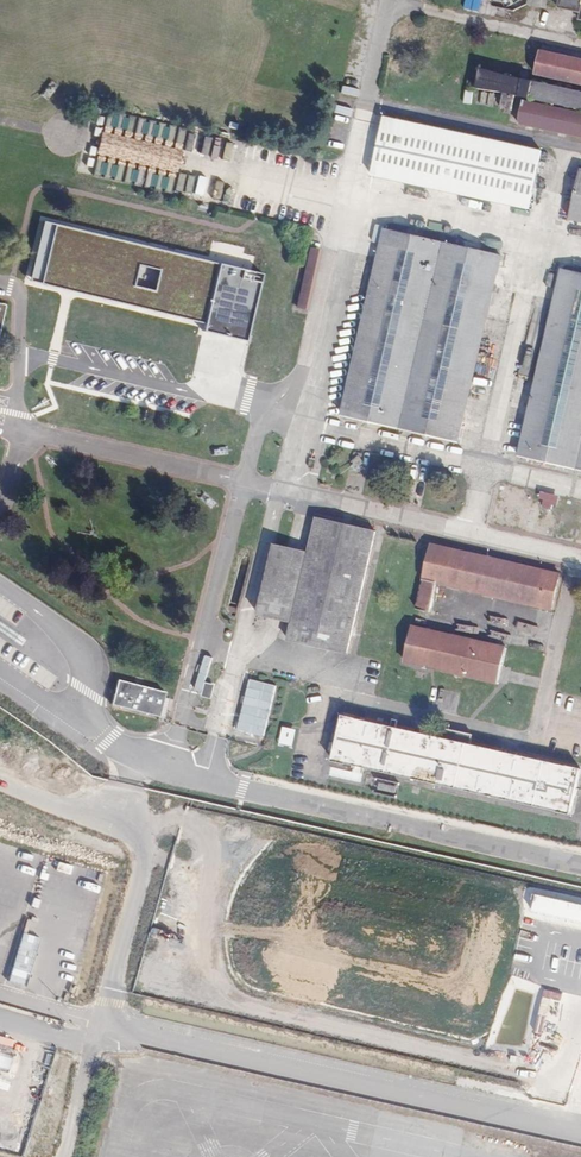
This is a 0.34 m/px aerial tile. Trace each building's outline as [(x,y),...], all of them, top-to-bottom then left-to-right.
[(558,8),(580,13),(579,20),(580,20),(580,0),(560,0),(558,8)] [(541,51),(536,74),(580,85),(580,60),(541,51)] [(530,80),(521,78),(477,67),(476,71),(479,71),(477,83),(476,85),(473,85),(473,88),(478,89),(504,93),(501,108),(512,111),(515,96),(580,110),(580,92),(530,80)] [(524,101),(519,124),(580,137),(580,113),(524,101)] [(541,151),(385,117),(372,176),(529,209),(541,151)] [(207,138),(204,154),(210,155),(213,139),(207,138)] [(221,157),(223,142),(216,141),(214,156),(221,157)] [(570,219),(580,222),(580,172),(570,219)] [(265,275),(45,222),(33,279),(206,322),(207,332),(249,340),(265,275)] [(458,442),(501,256),(385,230),(342,415),(458,442)] [(552,312),(519,456),(580,470),(580,274),(562,270),(552,312)] [(302,275),(294,308),(303,310),(310,277),(302,275)] [(145,388),(140,405),(190,418),(194,400),(145,388)] [(552,509),(553,502),(544,499),(543,507),(552,509)] [(348,654),(376,532),(317,518),(309,552),(274,545),(259,615),(292,623),(289,640),(348,654)] [(552,610),(560,574),(432,545),(417,610),(430,612),(437,582),(444,584),(552,610)] [(499,684),(507,648),(413,626),(405,662),(499,684)] [(111,704),(159,717),(165,692),(118,680),(111,704)] [(212,698),(214,686),(206,684),(204,696),(212,698)] [(169,699),(164,697),(159,717),(164,718),(169,699)] [(333,761),(571,815),(580,771),(580,770),(396,728),(398,721),(393,719),(392,727),(343,715),(333,761)] [(379,789),(394,792),(395,786),(380,783),(379,789)]
